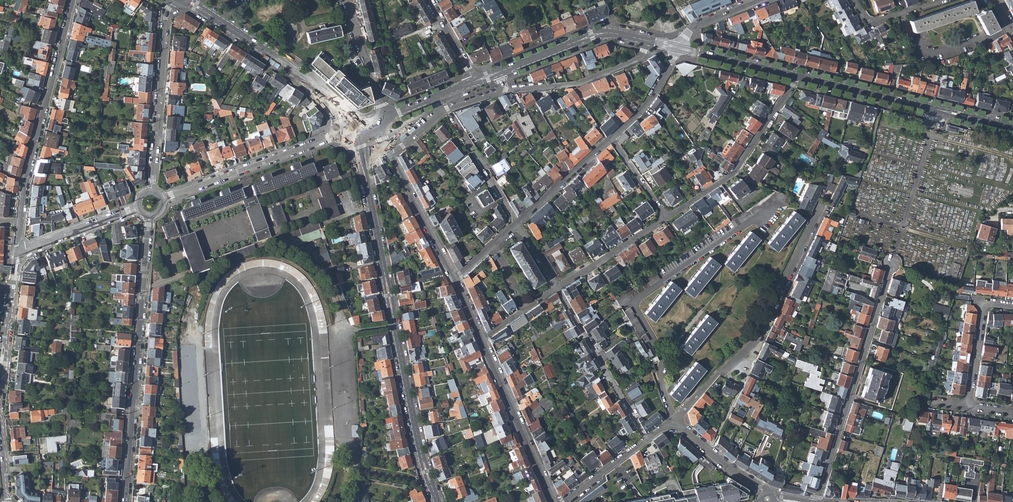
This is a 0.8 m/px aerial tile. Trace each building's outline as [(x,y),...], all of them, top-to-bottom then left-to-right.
[(91,5),(84,0),(80,0),(79,6),(87,11),(91,5)] [(132,12),(139,0),(127,0),(125,3),(123,6),(132,12)] [(416,10),(424,5),(421,0),(420,1),(419,0),(414,0),(412,1),(414,5),(413,5),(416,10)] [(442,12),(450,7),(452,6),(455,4),(453,0),(451,0),(449,1),(448,0),(444,0),(438,4),(442,12)] [(493,0),(488,0),(483,3),(481,4),(493,25),(500,22),(504,19),(493,0)] [(731,4),(729,0),(689,0),(687,1),(687,2),(692,9),(697,17),(698,17),(699,16),(716,10),(731,4)] [(779,12),(783,11),(797,5),(795,0),(780,0),(775,2),(779,11),(779,12)] [(837,11),(849,5),(847,1),(845,2),(844,0),(828,0),(832,8),(835,6),(837,11)] [(877,11),(893,6),(891,0),(874,0),(877,11)] [(987,34),(997,28),(984,3),(982,0),(969,0),(910,20),(914,32),(926,27),(975,11),(985,31),(987,34)] [(1011,8),(1012,7),(1012,0),(1005,0),(1008,5),(1009,5),(1011,8)] [(91,5),(99,10),(101,7),(101,6),(94,1),(91,5)] [(145,13),(145,21),(146,21),(153,21),(155,21),(156,9),(147,3),(147,4),(142,1),(138,7),(143,10),(142,11),(145,13)] [(44,9),(60,13),(62,6),(50,3),(45,2),(44,9)] [(372,3),(370,4),(368,4),(368,2),(360,4),(361,10),(373,7),(372,3)] [(763,7),(767,16),(779,11),(775,2),(763,7)] [(450,7),(442,12),(449,23),(458,17),(454,11),(458,9),(455,4),(452,6),(450,7)] [(605,4),(594,8),(598,20),(604,17),(606,17),(607,9),(605,4)] [(416,10),(421,18),(429,13),(424,5),(416,10)] [(582,11),(587,24),(598,20),(594,8),(593,5),(581,10),(582,11)] [(797,5),(783,11),(784,13),(788,12),(788,13),(789,14),(794,12),(795,11),(794,9),(798,8),(797,5)] [(853,17),(851,13),(849,9),(851,9),(849,5),(837,11),(833,13),(837,20),(838,19),(840,23),(844,21),(853,17)] [(75,22),(86,26),(90,14),(87,11),(79,6),(77,13),(78,13),(75,22)] [(94,16),(99,19),(106,10),(101,7),(99,10),(94,16)] [(363,16),(371,14),(370,11),(372,11),(374,10),(373,7),(361,10),(363,16)] [(682,10),(690,22),(697,17),(692,9),(690,11),(687,7),(682,10)] [(757,18),(757,20),(767,16),(763,7),(753,10),(757,18)] [(41,16),(55,20),(57,14),(44,11),(44,9),(39,8),(38,15),(41,16)] [(571,17),(575,29),(587,24),(582,11),(578,12),(579,16),(576,17),(575,16),(571,17)] [(736,15),(740,24),(742,23),(741,20),(748,18),(745,11),(736,15)] [(174,18),(174,21),(180,24),(192,32),(199,23),(184,13),(174,18)] [(424,22),(426,26),(432,22),(430,19),(432,18),(429,13),(421,18),(423,22),(424,22)] [(375,16),(373,16),(371,17),(371,14),(363,16),(364,22),(376,19),(375,16)] [(55,20),(41,16),(38,15),(36,20),(35,21),(34,26),(40,27),(42,28),(52,30),(55,20)] [(738,35),(739,35),(744,34),(740,24),(736,15),(728,18),(731,25),(734,23),(738,35)] [(845,24),(844,28),(841,29),(845,36),(849,34),(852,32),(855,30),(860,28),(858,23),(861,22),(859,18),(858,19),(856,15),(853,17),(844,21),(845,24)] [(559,23),(563,33),(574,29),(575,29),(571,17),(559,22),(559,23)] [(753,28),(754,31),(756,31),(759,30),(762,29),(759,25),(757,20),(757,18),(753,20),(756,27),(753,28)] [(366,28),(374,26),(373,23),(375,23),(377,22),(376,19),(364,22),(366,28)] [(452,28),(458,39),(469,33),(468,31),(470,31),(467,26),(469,25),(466,20),(452,28)] [(549,27),(553,37),(563,33),(559,23),(556,24),(555,20),(547,23),(549,27)] [(86,34),(89,35),(90,28),(86,26),(75,22),(72,33),(85,36),(86,34)] [(876,27),(880,35),(885,33),(884,29),(890,26),(888,22),(876,27)] [(409,23),(391,30),(395,38),(413,32),(409,23)] [(306,32),(309,43),(342,36),(339,25),(325,28),(325,26),(320,28),(320,29),(306,32)] [(870,37),(867,32),(870,30),(866,25),(860,28),(855,30),(857,35),(854,36),(859,44),(870,38),(870,37)] [(378,28),(376,28),(374,29),(374,26),(366,28),(367,35),(379,32),(378,28)] [(42,34),(40,41),(51,44),(52,45),(56,31),(52,30),(42,28),(40,27),(38,33),(42,34)] [(518,32),(522,42),(537,37),(533,27),(524,30),(523,27),(518,29),(519,32),(518,32)] [(537,31),(541,42),(553,37),(549,27),(537,31)] [(720,30),(719,27),(716,28),(714,37),(701,34),(701,41),(718,45),(721,30),(720,30)] [(877,38),(880,44),(883,43),(880,35),(876,27),(870,30),(867,32),(870,37),(870,38),(874,36),(875,39),(877,38)] [(205,40),(212,45),(218,35),(207,28),(201,38),(205,40)] [(753,53),(771,57),(772,50),(774,51),(772,47),(767,49),(764,49),(764,47),(762,43),(758,42),(759,39),(762,29),(759,30),(753,53)] [(718,45),(729,48),(731,42),(729,42),(729,41),(722,39),(724,31),(721,30),(718,45)] [(742,50),(753,53),(759,30),(756,31),(754,39),(751,38),(749,46),(746,45),(745,46),(743,45),(742,50)] [(367,35),(369,41),(377,39),(376,36),(380,35),(379,32),(367,35)] [(94,44),(95,44),(95,41),(96,37),(89,35),(86,34),(85,36),(72,33),(72,34),(71,38),(82,41),(88,43),(94,44)] [(155,33),(147,33),(146,36),(148,36),(148,40),(139,39),(139,45),(136,45),(136,50),(153,52),(155,33)] [(434,40),(437,45),(438,45),(445,40),(442,36),(440,37),(438,33),(433,36),(435,40),(434,40)] [(995,48),(997,51),(1002,49),(1001,47),(1010,42),(1006,34),(986,44),(990,51),(995,48)] [(206,53),(210,56),(214,50),(216,48),(221,51),(227,41),(218,35),(212,45),(210,48),(206,53)] [(107,39),(96,37),(95,41),(95,44),(109,48),(110,45),(110,40),(107,39)] [(184,51),(190,52),(191,50),(185,49),(186,38),(173,37),(172,50),(184,51)] [(507,43),(512,54),(524,49),(519,37),(507,41),(507,43)] [(71,38),(68,49),(69,50),(66,59),(76,62),(78,52),(79,52),(80,50),(84,51),(85,46),(81,45),(82,41),(71,38)] [(47,59),(51,44),(40,41),(36,40),(34,47),(38,49),(37,56),(41,57),(41,58),(47,59)] [(445,40),(438,45),(439,47),(438,48),(436,49),(438,52),(448,46),(445,40)] [(416,43),(432,71),(436,69),(420,41),(416,43)] [(497,47),(501,58),(512,54),(507,43),(497,47)] [(597,58),(597,59),(608,55),(608,53),(616,50),(615,46),(605,43),(592,49),(596,58),(597,58)] [(233,66),(236,68),(236,67),(245,53),(231,44),(224,53),(237,60),(233,66)] [(438,52),(440,55),(443,53),(444,55),(451,51),(448,46),(438,52)] [(779,59),(791,62),(794,51),(794,50),(788,48),(788,46),(786,46),(785,48),(781,47),(779,52),(774,51),(779,59)] [(489,58),(490,62),(501,58),(497,47),(486,52),(489,58)] [(370,55),(371,59),(381,57),(379,52),(379,53),(378,48),(371,50),(372,54),(370,55)] [(472,62),(475,63),(489,58),(486,52),(485,48),(468,55),(472,62)] [(581,53),(580,54),(582,60),(586,70),(592,67),(590,63),(591,62),(596,60),(594,59),(590,49),(585,51),(586,55),(583,56),(581,53)] [(1009,64),(1011,63),(1012,62),(1012,54),(1010,49),(1001,54),(1005,61),(1007,60),(1009,64)] [(145,57),(144,64),(152,64),(153,52),(136,50),(129,50),(128,56),(136,57),(136,55),(143,55),(143,57),(145,57)] [(172,65),(171,69),(178,70),(182,70),(184,51),(172,50),(171,65),(172,65)] [(392,52),(402,83),(406,81),(396,51),(392,52)] [(444,55),(443,56),(446,61),(447,61),(448,64),(454,61),(452,58),(454,57),(451,51),(444,55)] [(791,62),(803,65),(806,55),(806,54),(794,51),(791,62)] [(331,60),(322,52),(308,66),(357,111),(373,105),(367,88),(360,90),(338,70),(341,66),(333,58),(331,60)] [(240,67),(243,69),(251,57),(245,53),(236,67),(239,69),(240,67)] [(586,70),(582,60),(581,61),(578,54),(574,56),(579,67),(580,72),(586,70)] [(646,85),(650,88),(662,68),(653,55),(646,60),(650,65),(646,68),(651,74),(647,80),(648,81),(646,85)] [(818,58),(806,55),(803,65),(816,68),(818,58)] [(816,68),(833,72),(836,62),(822,59),(823,56),(820,56),(820,55),(819,55),(818,58),(816,68)] [(574,56),(558,62),(562,71),(566,69),(565,67),(570,66),(571,70),(579,67),(574,56)] [(37,74),(45,76),(48,63),(34,59),(29,58),(27,57),(26,63),(36,66),(38,66),(37,74)] [(249,75),(253,77),(255,75),(257,74),(263,65),(251,57),(243,69),(243,70),(248,73),(251,69),(252,70),(249,75)] [(371,59),(374,69),(383,67),(381,57),(371,59)] [(62,78),(72,80),(77,62),(76,62),(66,59),(61,78),(62,78)] [(216,66),(221,69),(225,62),(221,59),(216,66)] [(110,73),(113,73),(115,61),(113,61),(108,60),(107,66),(107,70),(106,73),(110,73)] [(874,82),(889,85),(890,78),(892,71),(893,65),(892,61),(885,61),(885,65),(887,65),(887,67),(888,67),(887,71),(884,70),(883,74),(876,72),(874,82)] [(558,62),(548,66),(552,75),(555,74),(556,77),(561,75),(560,71),(562,71),(558,62)] [(684,76),(698,65),(684,62),(675,65),(684,76)] [(845,71),(854,74),(856,64),(847,62),(845,71)] [(1011,63),(1009,64),(1004,67),(1006,71),(1008,71),(1012,69),(1012,62),(1011,63)] [(142,66),(141,76),(151,77),(152,64),(144,64),(137,63),(137,66),(142,66)] [(893,65),(892,71),(899,73),(901,65),(893,65)] [(948,99),(961,102),(963,93),(968,72),(967,65),(965,65),(965,71),(960,89),(959,89),(958,91),(954,90),(955,87),(953,86),(954,85),(952,85),(952,86),(948,99)] [(210,66),(205,74),(209,77),(214,69),(210,66)] [(377,73),(378,77),(385,76),(383,67),(374,69),(375,74),(377,73)] [(858,78),(871,81),(873,71),(861,68),(858,78)] [(178,72),(178,70),(171,69),(169,81),(179,82),(181,82),(181,72),(178,72)] [(541,69),(529,74),(532,82),(537,82),(536,80),(545,77),(541,69)] [(721,85),(725,88),(727,80),(728,73),(715,69),(714,76),(716,78),(724,80),(721,85)] [(425,77),(428,86),(447,79),(446,77),(444,72),(443,70),(425,77)] [(266,81),(278,88),(277,90),(275,89),(271,96),(269,95),(267,99),(270,101),(269,103),(271,104),(272,103),(287,80),(273,71),(266,81)] [(624,73),(627,82),(632,80),(629,71),(624,73)] [(29,83),(42,87),(45,76),(37,74),(29,72),(28,78),(30,79),(29,83)] [(616,76),(621,90),(629,87),(627,82),(624,73),(616,76)] [(728,73),(727,80),(739,83),(744,76),(728,73)] [(16,79),(24,82),(26,76),(18,74),(16,79)] [(927,79),(926,82),(928,83),(925,94),(931,95),(936,75),(933,74),(931,80),(927,79)] [(931,95),(936,97),(940,82),(937,81),(938,76),(936,75),(931,95)] [(946,76),(942,75),(940,82),(936,97),(948,99),(952,86),(952,85),(953,82),(946,81),(946,82),(945,82),(946,76)] [(141,76),(140,76),(139,83),(139,86),(136,86),(135,85),(134,87),(134,89),(134,91),(138,91),(150,92),(151,77),(141,76)] [(908,90),(915,92),(919,80),(919,79),(920,78),(913,76),(911,80),(908,90)] [(250,86),(257,91),(259,92),(266,83),(256,77),(250,86)] [(406,85),(410,94),(428,86),(425,77),(420,79),(416,81),(414,82),(410,83),(406,85)] [(606,83),(604,77),(592,82),(591,83),(593,86),(597,92),(600,90),(603,91),(614,87),(611,81),(606,83)] [(896,87),(908,90),(911,80),(898,77),(896,87)] [(59,97),(69,100),(72,90),(73,90),(75,87),(74,84),(72,83),(73,81),(72,80),(62,78),(57,97),(59,97)] [(751,78),(749,83),(748,86),(756,87),(754,92),(762,94),(765,81),(751,78)] [(22,98),(35,103),(40,93),(23,86),(24,82),(16,79),(14,86),(22,88),(20,92),(24,94),(22,98)] [(915,92),(921,93),(924,82),(922,81),(922,80),(919,79),(919,80),(915,92)] [(179,82),(169,81),(169,88),(171,90),(171,94),(174,94),(178,95),(179,95),(181,95),(182,91),(185,89),(185,83),(181,82),(179,82)] [(381,91),(388,95),(393,86),(385,82),(384,85),(381,84),(379,86),(381,91)] [(770,89),(770,91),(781,93),(782,91),(784,86),(768,82),(766,88),(770,89)] [(573,90),(580,100),(597,92),(593,86),(591,83),(580,87),(578,89),(577,87),(573,90)] [(722,94),(709,110),(714,115),(711,118),(714,121),(717,117),(732,94),(725,88),(721,85),(721,84),(717,89),(722,94)] [(287,100),(296,106),(303,95),(290,86),(285,93),(290,96),(287,100)] [(388,95),(396,99),(401,97),(404,91),(393,86),(388,95)] [(808,104),(820,106),(823,95),(817,94),(816,96),(811,95),(811,93),(802,90),(800,100),(809,102),(808,104)] [(138,91),(134,91),(134,99),(139,99),(139,93),(150,94),(150,92),(138,91)] [(564,95),(570,104),(575,101),(569,92),(564,95)] [(975,106),(988,109),(991,97),(983,96),(983,94),(977,92),(976,96),(975,106)] [(149,105),(150,94),(139,93),(139,99),(134,99),(132,99),(125,98),(124,103),(137,104),(138,104),(149,105)] [(525,109),(535,103),(536,103),(535,102),(529,93),(519,99),(525,109)] [(961,102),(975,106),(976,96),(973,96),(972,99),(968,98),(969,95),(963,93),(961,102)] [(178,106),(179,95),(178,95),(174,94),(171,94),(168,94),(168,105),(178,106)] [(535,103),(541,113),(549,108),(552,111),(557,108),(548,94),(535,102),(536,103),(535,103)] [(649,106),(655,110),(663,100),(658,94),(656,98),(649,106)] [(300,104),(304,108),(310,102),(303,95),(296,106),(298,107),(300,104)] [(504,109),(506,112),(509,110),(508,106),(513,103),(508,95),(502,96),(497,97),(504,109)] [(576,112),(570,104),(564,95),(560,99),(566,107),(567,107),(570,111),(566,114),(574,125),(577,123),(572,115),(576,112)] [(824,130),(827,132),(829,120),(834,98),(823,95),(820,106),(828,108),(828,109),(827,114),(828,114),(824,130)] [(59,102),(57,109),(63,110),(67,111),(70,100),(69,100),(59,97),(57,102),(59,102)] [(214,108),(219,109),(218,108),(213,98),(209,97),(214,108)] [(834,98),(829,120),(832,121),(834,109),(840,110),(840,109),(845,109),(847,101),(834,98)] [(752,113),(763,120),(766,116),(764,115),(766,113),(768,113),(770,109),(756,99),(752,105),(756,107),(752,113)] [(993,110),(999,111),(1000,110),(1006,111),(1008,102),(996,99),(993,110)] [(484,108),(491,120),(501,114),(494,102),(484,108)] [(848,111),(859,114),(862,105),(850,102),(848,111)] [(264,115),(269,116),(276,105),(272,103),(271,104),(264,115)] [(578,105),(586,117),(588,116),(590,115),(589,113),(582,103),(578,105)] [(612,116),(615,119),(619,124),(631,114),(624,106),(613,115),(606,103),(602,105),(609,117),(612,116)] [(136,120),(147,121),(149,105),(138,104),(137,104),(136,120)] [(482,109),(478,104),(452,112),(466,134),(469,131),(476,142),(484,137),(474,122),(479,119),(475,113),(482,109)] [(23,114),(22,118),(32,123),(36,109),(22,105),(20,113),(23,114)] [(178,106),(168,105),(167,116),(177,117),(180,117),(183,117),(184,106),(178,106)] [(783,110),(780,114),(787,119),(790,114),(794,117),(791,122),(797,125),(800,121),(797,119),(800,114),(794,110),(793,110),(785,105),(782,109),(783,110)] [(874,118),(876,108),(864,105),(861,120),(863,120),(864,122),(867,123),(869,122),(870,117),(874,118)] [(302,121),(307,132),(311,131),(312,130),(318,128),(321,122),(321,115),(314,106),(305,113),(307,117),(309,118),(308,120),(307,119),(302,121)] [(60,122),(63,110),(57,109),(56,108),(55,110),(52,109),(49,120),(55,121),(60,122)] [(515,117),(516,120),(526,136),(527,138),(534,134),(531,130),(536,127),(528,114),(523,117),(522,117),(520,114),(515,117)] [(596,129),(599,127),(595,123),(590,115),(588,116),(590,118),(589,118),(596,129)] [(652,115),(645,119),(654,131),(660,127),(652,115)] [(180,130),(180,126),(176,126),(177,117),(167,116),(166,128),(175,129),(180,130)] [(18,130),(29,136),(32,123),(22,118),(21,117),(19,124),(16,124),(15,128),(18,130)] [(285,118),(284,117),(279,117),(283,127),(279,128),(280,130),(274,132),(278,141),(282,140),(283,141),(294,137),(287,118),(285,118)] [(749,130),(754,134),(761,123),(751,117),(747,123),(749,124),(746,128),(749,130)] [(598,121),(595,123),(599,127),(605,137),(619,124),(615,119),(604,129),(598,121)] [(645,119),(639,124),(646,135),(647,136),(654,131),(645,119)] [(55,121),(49,120),(47,129),(52,131),(53,130),(56,131),(56,134),(58,135),(62,136),(62,132),(59,131),(60,125),(64,126),(65,124),(60,122),(55,121)] [(515,131),(521,140),(526,136),(516,120),(511,125),(513,129),(512,130),(509,127),(503,132),(500,135),(503,140),(507,137),(508,139),(515,131)] [(635,134),(639,140),(646,135),(639,124),(637,120),(627,130),(631,136),(633,136),(635,134)] [(777,130),(791,139),(797,130),(784,121),(777,130)] [(135,138),(146,139),(147,123),(131,122),(131,128),(133,128),(132,138),(133,138),(135,138)] [(963,129),(947,125),(946,130),(958,133),(959,131),(962,132),(963,129)] [(442,126),(434,132),(442,142),(450,136),(442,126)] [(173,141),(174,141),(175,129),(166,128),(165,141),(173,141)] [(584,137),(591,145),(601,136),(595,129),(584,137)] [(703,139),(707,142),(712,131),(709,129),(703,139)] [(822,129),(816,138),(817,139),(820,141),(827,132),(824,130),(822,129)] [(17,141),(24,145),(29,136),(18,130),(14,139),(17,141)] [(754,134),(749,130),(748,133),(743,130),(735,143),(744,149),(754,134)] [(553,131),(545,137),(547,141),(556,136),(553,131)] [(42,146),(66,151),(66,148),(56,146),(54,145),(55,141),(53,140),(53,138),(51,137),(52,133),(46,132),(42,146)] [(243,147),(246,155),(261,149),(257,138),(259,137),(259,136),(258,132),(251,135),(250,136),(251,139),(242,143),(242,144),(243,147)] [(616,140),(619,144),(622,143),(624,140),(625,141),(628,139),(627,138),(628,137),(624,132),(616,140)] [(772,133),(765,143),(775,149),(774,150),(777,152),(781,146),(782,147),(787,140),(782,137),(780,139),(779,138),(772,133)] [(264,134),(259,136),(259,137),(264,148),(268,147),(265,139),(267,138),(266,135),(264,134)] [(564,150),(573,166),(589,151),(580,136),(574,139),(578,146),(570,153),(569,153),(567,148),(564,150)] [(133,138),(133,148),(128,147),(128,146),(127,145),(118,144),(118,149),(121,150),(135,151),(145,152),(146,139),(135,138),(133,138)] [(422,149),(426,155),(428,154),(429,153),(424,147),(425,146),(419,139),(416,142),(422,149)] [(807,153),(810,155),(820,141),(817,139),(807,153)] [(195,156),(198,162),(200,161),(197,153),(196,153),(195,150),(198,149),(200,150),(203,158),(208,156),(202,140),(192,144),(191,145),(195,156)] [(215,141),(219,150),(229,147),(228,144),(224,145),(223,141),(219,142),(218,140),(215,141)] [(440,148),(446,156),(456,148),(449,140),(440,148)] [(13,147),(11,151),(22,157),(23,158),(26,146),(24,145),(17,141),(14,145),(18,147),(17,149),(13,147)] [(163,158),(171,158),(171,151),(169,151),(169,147),(172,148),(173,141),(165,141),(163,158)] [(418,152),(422,149),(416,142),(412,144),(418,152)] [(721,157),(733,165),(744,149),(735,143),(726,156),(723,154),(721,157)] [(231,148),(235,158),(246,155),(243,147),(242,144),(231,148)] [(611,144),(596,158),(598,161),(600,163),(602,168),(605,166),(614,158),(609,152),(614,148),(611,144)] [(845,159),(857,163),(858,161),(862,162),(865,155),(850,150),(850,148),(850,144),(840,144),(838,151),(839,154),(841,156),(845,159)] [(489,145),(482,152),(486,158),(494,151),(489,145)] [(40,156),(49,159),(51,154),(56,155),(56,153),(67,155),(67,151),(66,151),(42,146),(40,156)] [(219,150),(222,160),(227,159),(227,158),(232,156),(229,147),(219,150)] [(446,156),(452,163),(461,155),(456,148),(446,156)] [(397,157),(405,171),(412,166),(418,161),(417,158),(411,163),(405,155),(409,152),(407,149),(397,157)] [(695,161),(699,167),(705,163),(704,149),(695,151),(688,155),(693,163),(695,161)] [(22,159),(22,157),(11,151),(10,150),(7,164),(9,164),(9,165),(21,168),(23,159),(22,159)] [(139,166),(144,167),(145,152),(135,151),(121,150),(121,152),(129,153),(127,165),(131,165),(131,166),(139,166)] [(559,161),(560,163),(565,161),(569,169),(573,166),(564,150),(555,155),(559,161)] [(633,158),(642,170),(651,164),(653,168),(665,161),(662,157),(655,162),(652,157),(647,160),(642,151),(633,158)] [(492,166),(498,176),(493,178),(495,181),(509,168),(503,159),(507,157),(505,152),(493,161),(495,164),(492,166)] [(766,170),(776,176),(780,171),(770,164),(773,160),(762,153),(755,163),(766,170)] [(721,157),(717,155),(716,157),(712,154),(709,158),(722,165),(721,167),(728,172),(733,165),(721,157)] [(185,170),(188,175),(201,171),(198,162),(195,156),(193,158),(194,162),(188,165),(189,168),(185,170)] [(471,163),(470,161),(471,161),(467,156),(455,167),(458,171),(460,172),(459,173),(463,177),(474,166),(472,162),(471,163)] [(560,163),(559,161),(546,173),(554,183),(561,177),(559,176),(565,170),(560,163)] [(585,184),(587,187),(595,180),(596,180),(597,179),(597,178),(605,171),(602,168),(600,163),(598,161),(581,178),(585,184)] [(376,175),(379,181),(389,176),(390,175),(384,165),(381,166),(379,162),(377,164),(379,168),(374,170),(376,175)] [(45,174),(47,174),(47,170),(42,170),(43,164),(38,163),(35,174),(45,174)] [(318,163),(314,164),(319,178),(324,176),(326,181),(338,177),(334,164),(322,169),(320,163),(318,163)] [(687,175),(689,177),(693,174),(701,186),(710,180),(706,173),(703,169),(707,167),(705,166),(705,163),(699,167),(687,175)] [(755,163),(744,180),(755,184),(757,184),(766,170),(755,163)] [(314,164),(311,165),(314,175),(319,188),(328,185),(326,181),(324,176),(319,178),(314,164)] [(9,174),(19,176),(21,168),(9,165),(8,171),(10,172),(9,174)] [(125,171),(133,186),(143,181),(144,167),(139,166),(131,166),(131,165),(130,168),(125,171)] [(192,208),(180,213),(183,222),(185,222),(243,201),(257,242),(270,237),(267,228),(258,205),(255,196),(314,175),(311,165),(299,169),(297,165),(290,168),(292,172),(270,180),(268,176),(261,178),(263,183),(228,195),(226,191),(219,193),(221,198),(199,206),(198,201),(191,204),(192,208)] [(405,171),(411,183),(419,179),(412,166),(405,171)] [(471,193),(484,182),(480,176),(479,177),(476,173),(478,172),(474,166),(463,177),(469,184),(466,186),(471,193)] [(650,175),(658,186),(669,179),(662,167),(650,175)] [(167,172),(171,182),(181,178),(178,168),(167,172)] [(609,178),(609,177),(615,173),(611,168),(607,170),(605,172),(609,178)] [(617,177),(626,191),(635,185),(626,171),(617,177)] [(0,173),(0,181),(6,185),(5,185),(5,190),(11,191),(11,192),(16,192),(17,187),(13,186),(13,185),(13,181),(14,178),(7,177),(4,175),(0,173)] [(546,173),(532,185),(532,186),(531,187),(529,182),(526,183),(529,188),(533,196),(536,200),(539,196),(536,191),(544,185),(547,189),(554,183),(546,173)] [(842,175),(827,173),(826,180),(831,181),(832,176),(837,177),(835,181),(838,182),(840,178),(841,177),(842,175)] [(32,185),(42,186),(45,174),(35,174),(32,185)] [(567,185),(571,190),(574,194),(585,184),(581,178),(578,174),(567,185)] [(860,178),(845,175),(844,178),(841,177),(840,178),(838,182),(837,185),(834,192),(827,204),(834,207),(839,197),(840,197),(842,192),(846,183),(858,185),(860,178)] [(728,187),(736,198),(740,195),(740,196),(746,191),(755,184),(744,180),(740,178),(728,187)] [(411,183),(419,198),(425,193),(426,192),(419,179),(411,183)] [(90,180),(84,182),(87,192),(88,193),(88,195),(90,199),(94,210),(105,205),(101,195),(97,196),(95,197),(94,195),(96,194),(92,183),(91,183),(90,180)] [(825,189),(834,192),(837,185),(831,182),(831,181),(826,180),(826,186),(827,186),(825,189)] [(83,194),(81,195),(82,198),(88,195),(88,193),(87,192),(84,182),(84,181),(80,183),(83,194)] [(115,185),(119,196),(129,193),(125,181),(115,185)] [(701,187),(703,190),(704,189),(713,184),(711,181),(701,187)] [(103,185),(109,200),(119,196),(115,185),(110,187),(108,183),(103,185)] [(797,208),(810,212),(820,193),(823,194),(825,189),(827,186),(826,186),(808,184),(801,198),(802,198),(797,208)] [(32,185),(31,197),(38,196),(39,189),(48,190),(48,189),(53,189),(53,188),(52,186),(42,186),(32,185)] [(339,215),(328,185),(319,188),(322,198),(318,200),(321,210),(326,209),(330,219),(339,215)] [(561,194),(567,202),(575,195),(574,194),(571,190),(567,185),(562,188),(565,191),(561,194)] [(717,205),(723,213),(724,213),(722,209),(717,202),(728,194),(721,185),(708,194),(710,196),(717,205)] [(663,193),(671,206),(682,199),(674,186),(663,193)] [(766,187),(768,196),(775,190),(766,187)] [(533,196),(529,188),(523,191),(528,200),(523,205),(524,207),(525,209),(536,200),(533,196)] [(475,196),(481,207),(492,201),(485,190),(475,196)] [(733,220),(736,225),(776,198),(787,203),(790,196),(775,190),(768,196),(733,220)] [(0,191),(0,205),(8,205),(9,195),(4,194),(0,191)] [(62,209),(66,219),(76,216),(72,205),(70,199),(63,201),(59,192),(57,193),(57,191),(54,192),(56,196),(58,203),(60,209),(62,209)] [(598,204),(603,212),(612,205),(621,199),(617,192),(598,204)] [(419,198),(426,211),(432,206),(430,204),(435,201),(432,195),(427,198),(425,193),(419,198)] [(393,203),(396,209),(405,205),(400,194),(389,199),(392,203),(393,203)] [(553,202),(560,211),(568,203),(567,202),(561,194),(553,202)] [(30,207),(37,206),(38,196),(31,197),(30,207)] [(699,212),(702,216),(710,210),(717,205),(710,196),(704,201),(702,198),(693,204),(699,212)] [(72,205),(76,216),(94,210),(90,199),(83,202),(72,205)] [(291,199),(282,202),(285,209),(294,206),(291,199)] [(509,202),(517,216),(525,209),(524,207),(523,205),(519,208),(514,199),(509,202)] [(633,210),(641,220),(654,211),(646,201),(633,210)] [(538,211),(547,221),(551,217),(549,215),(554,211),(547,202),(538,211)] [(261,204),(258,205),(267,228),(270,227),(261,204)] [(679,228),(682,232),(698,221),(694,215),(699,212),(693,204),(689,207),(691,210),(672,223),(676,230),(679,228)] [(396,209),(402,221),(412,216),(405,205),(396,209)] [(505,216),(498,205),(492,211),(496,217),(490,223),(497,230),(504,223),(501,220),(505,216)] [(40,213),(42,213),(40,206),(37,206),(30,207),(28,218),(40,215),(40,213)] [(280,223),(309,213),(306,206),(278,216),(280,223)] [(444,212),(447,215),(449,213),(454,208),(452,207),(451,208),(450,206),(444,212)] [(606,214),(609,218),(616,213),(613,209),(606,214)] [(532,222),(536,227),(541,222),(543,224),(547,221),(538,211),(530,218),(532,222)] [(767,243),(776,250),(802,218),(794,211),(767,243)] [(51,224),(51,232),(55,231),(52,222),(62,218),(60,212),(53,215),(52,212),(50,213),(51,224)] [(438,222),(441,220),(437,212),(429,217),(434,226),(438,222)] [(40,215),(40,223),(51,224),(50,213),(49,213),(48,213),(42,213),(40,213),(40,215)] [(179,235),(180,238),(190,235),(185,222),(183,222),(180,213),(176,214),(181,228),(177,229),(179,235)] [(438,222),(449,243),(453,240),(455,240),(461,235),(449,213),(447,215),(441,220),(438,222)] [(167,239),(179,235),(177,229),(181,228),(176,214),(174,215),(173,217),(174,222),(163,227),(167,239)] [(588,214),(581,218),(584,222),(591,218),(588,214)] [(40,215),(28,218),(28,225),(33,224),(32,232),(36,232),(35,234),(35,237),(39,236),(39,228),(40,223),(40,215)] [(354,219),(356,233),(363,231),(367,231),(364,215),(359,217),(359,218),(354,219)] [(823,238),(828,240),(832,233),(826,231),(830,223),(836,226),(837,222),(824,217),(816,235),(823,238)] [(404,222),(410,234),(419,229),(412,218),(404,222)] [(569,230),(571,233),(575,230),(583,224),(579,218),(566,226),(569,230)] [(630,232),(630,233),(640,227),(634,218),(625,224),(630,232)] [(1000,218),(1000,229),(1007,229),(1007,234),(1012,234),(1012,233),(1012,225),(1012,219),(1000,218)] [(281,244),(318,230),(320,229),(317,221),(275,237),(278,245),(281,244)] [(113,226),(113,244),(119,244),(119,239),(135,238),(134,229),(131,227),(123,228),(123,234),(119,234),(119,227),(123,227),(122,222),(113,226)] [(541,237),(536,227),(532,222),(527,225),(537,240),(541,237)] [(624,224),(615,230),(621,238),(630,232),(625,224),(624,224)] [(976,239),(991,243),(996,228),(981,224),(976,239)] [(476,235),(482,242),(492,232),(486,226),(476,235)] [(659,245),(672,236),(666,227),(653,235),(659,245)] [(601,238),(606,247),(621,238),(615,230),(614,229),(601,238)] [(321,237),(318,230),(281,244),(282,248),(287,246),(289,249),(321,237)] [(572,235),(577,240),(581,237),(575,230),(571,233),(572,235)] [(354,239),(355,246),(359,245),(365,244),(363,231),(356,233),(347,234),(348,240),(354,239)] [(723,264),(732,271),(759,239),(750,231),(723,264)] [(698,239),(700,242),(708,236),(706,233),(698,239)] [(193,234),(190,235),(180,238),(193,276),(194,276),(198,288),(207,285),(203,273),(214,268),(211,260),(203,263),(203,262),(193,234)] [(815,255),(823,238),(816,235),(808,251),(815,255)] [(387,242),(387,246),(392,243),(401,238),(400,236),(395,239),(395,238),(387,242)] [(591,243),(583,248),(587,254),(591,257),(597,253),(596,252),(603,247),(596,237),(592,240),(591,243)] [(103,262),(109,263),(103,238),(97,240),(103,262)] [(417,246),(420,251),(428,247),(423,238),(418,241),(420,245),(417,246)] [(644,255),(655,248),(648,238),(638,245),(644,255)] [(91,251),(92,254),(97,252),(92,239),(81,243),(85,253),(91,251)] [(321,239),(326,251),(329,250),(325,239),(324,239),(321,239)] [(158,247),(159,249),(166,246),(165,245),(167,244),(165,240),(156,243),(158,248),(158,247)] [(444,245),(458,271),(462,267),(458,260),(462,258),(453,240),(449,243),(444,245)] [(509,248),(533,287),(544,281),(520,241),(509,248)] [(358,253),(360,265),(373,263),(369,243),(365,244),(359,245),(360,253),(358,253)] [(546,250),(545,251),(548,255),(561,247),(559,243),(553,246),(549,248),(546,250)] [(613,256),(617,263),(619,266),(620,267),(625,264),(623,262),(627,259),(632,261),(634,256),(639,253),(633,243),(613,256)] [(121,260),(135,261),(137,246),(123,245),(122,250),(117,250),(116,258),(122,258),(121,260)] [(253,245),(244,248),(247,256),(256,253),(253,245)] [(870,257),(873,258),(876,250),(862,246),(859,252),(870,257)] [(66,252),(70,262),(81,258),(76,247),(67,250),(67,251),(66,252)] [(417,273),(418,278),(441,272),(428,247),(420,251),(417,253),(422,260),(423,259),(427,267),(430,266),(431,269),(417,273)] [(568,253),(574,263),(585,257),(579,247),(568,253)] [(244,248),(211,260),(214,268),(247,256),(244,248)] [(398,254),(390,258),(391,266),(410,256),(406,248),(404,250),(406,253),(402,255),(401,253),(398,254)] [(44,256),(49,268),(56,265),(56,267),(67,263),(62,250),(55,253),(55,254),(52,255),(51,254),(44,256)] [(329,250),(326,251),(331,264),(334,263),(331,254),(335,253),(334,250),(329,250)] [(869,262),(870,257),(859,252),(857,258),(869,262)] [(553,258),(562,271),(569,267),(560,253),(553,258)] [(20,273),(22,273),(23,272),(30,261),(35,260),(34,256),(28,258),(21,267),(20,273)] [(683,289),(691,296),(718,264),(709,257),(683,289)] [(40,258),(35,260),(30,261),(23,272),(22,273),(37,275),(41,275),(45,274),(40,258)] [(487,260),(493,271),(497,269),(491,258),(487,260)] [(121,283),(134,284),(135,264),(114,263),(114,265),(121,266),(122,266),(122,265),(124,265),(123,278),(120,277),(115,277),(115,283),(121,283)] [(617,263),(600,273),(600,274),(605,282),(608,280),(620,273),(616,268),(619,266),(617,263)] [(11,266),(3,265),(2,273),(10,274),(11,266)] [(341,265),(332,267),(334,273),(338,272),(340,272),(343,272),(341,265)] [(358,269),(360,281),(376,278),(374,268),(373,268),(372,266),(358,269)] [(855,301),(872,306),(873,304),(861,295),(843,289),(846,279),(872,288),(871,290),(870,290),(868,297),(874,299),(879,284),(854,276),(829,267),(821,290),(848,299),(855,301)] [(854,276),(879,284),(883,270),(876,268),(875,269),(873,268),(870,277),(855,272),(854,276)] [(343,284),(338,272),(334,273),(339,285),(343,284)] [(399,287),(409,284),(409,281),(407,272),(396,274),(399,287)] [(418,279),(419,282),(444,277),(441,272),(418,278),(418,279)] [(36,278),(37,275),(22,273),(21,282),(34,284),(35,278),(36,278)] [(586,280),(592,290),(603,283),(597,273),(586,280)] [(789,299),(799,303),(802,295),(805,297),(813,280),(797,273),(794,279),(797,281),(789,299)] [(462,279),(467,289),(474,284),(475,283),(473,280),(471,281),(467,274),(462,279)] [(616,300),(620,306),(658,280),(654,274),(616,300)] [(578,293),(573,285),(583,279),(581,276),(561,289),(568,300),(573,297),(578,293)] [(891,278),(889,286),(900,290),(901,290),(907,292),(910,283),(891,278)] [(974,292),(990,294),(991,284),(984,283),(985,281),(975,280),(974,292)] [(361,283),(364,295),(375,293),(373,281),(361,283)] [(643,313),(652,320),(679,289),(671,281),(643,313)] [(333,283),(343,308),(347,307),(337,282),(333,283)] [(474,284),(467,289),(472,301),(482,294),(483,293),(485,292),(478,282),(475,283),(474,284)] [(953,298),(967,300),(968,296),(958,295),(958,292),(959,292),(959,291),(971,292),(972,284),(960,283),(961,282),(959,282),(959,283),(958,283),(957,285),(953,298)] [(134,284),(121,283),(120,294),(122,295),(133,296),(134,284)] [(399,287),(401,295),(412,293),(409,284),(399,287)] [(990,294),(1005,296),(1005,285),(991,284),(990,294)] [(20,296),(33,297),(34,287),(21,286),(20,296)] [(438,288),(440,299),(443,298),(454,296),(452,291),(449,286),(438,288)] [(887,292),(898,296),(899,294),(900,290),(889,286),(887,292)] [(151,302),(162,303),(162,297),(163,287),(152,291),(151,302)] [(542,310),(544,313),(551,309),(548,305),(559,297),(556,292),(538,304),(542,310)] [(573,297),(568,300),(575,313),(586,307),(578,293),(573,297)] [(133,296),(122,295),(120,294),(113,294),(112,300),(121,301),(121,307),(122,307),(132,308),(133,296)] [(472,301),(475,309),(486,304),(482,294),(472,301)] [(398,302),(399,307),(410,305),(408,295),(403,296),(404,300),(398,302)] [(20,296),(18,308),(28,309),(32,310),(33,307),(32,306),(33,297),(20,296)] [(443,298),(449,311),(459,309),(454,296),(443,298)] [(786,297),(779,311),(791,317),(797,305),(798,305),(799,303),(789,299),(786,297)] [(898,309),(901,310),(904,301),(892,297),(890,301),(888,300),(886,305),(894,307),(898,309)] [(366,301),(368,313),(370,313),(378,312),(376,299),(366,301)] [(855,301),(848,299),(846,304),(847,304),(846,307),(845,307),(845,308),(855,311),(856,306),(859,307),(858,312),(859,312),(869,315),(872,306),(855,301)] [(151,302),(150,314),(161,315),(161,312),(165,312),(166,307),(164,306),(165,304),(162,303),(151,302)] [(413,304),(415,311),(426,309),(425,302),(424,302),(413,304)] [(475,309),(481,322),(487,318),(486,315),(484,311),(489,309),(486,304),(475,309)] [(538,304),(525,313),(529,319),(542,310),(538,304)] [(575,313),(581,323),(583,321),(591,316),(593,314),(595,314),(592,310),(594,309),(591,304),(586,307),(575,313)] [(886,305),(883,304),(880,315),(890,318),(891,316),(899,319),(902,310),(901,310),(898,309),(894,307),(886,305)] [(931,310),(941,313),(942,307),(932,304),(931,310)] [(974,323),(975,313),(976,310),(972,306),(966,305),(963,322),(974,323)] [(942,307),(941,313),(947,315),(949,309),(946,308),(947,307),(944,306),(943,307),(942,307)] [(121,317),(121,320),(130,320),(132,308),(122,307),(121,317)] [(517,310),(515,307),(514,308),(502,317),(503,319),(517,310)] [(18,308),(17,319),(26,321),(28,309),(18,308)] [(623,312),(638,336),(644,332),(635,317),(634,318),(632,315),(633,314),(629,308),(623,312)] [(809,321),(814,323),(818,310),(814,308),(814,309),(813,311),(809,321)] [(557,316),(561,322),(570,316),(566,310),(557,316)] [(378,312),(370,313),(372,322),(384,321),(382,311),(378,312)] [(451,315),(455,325),(465,320),(460,311),(445,314),(446,317),(451,315)] [(779,311),(773,324),(779,328),(781,329),(783,325),(780,324),(783,320),(789,322),(791,322),(793,318),(791,317),(779,311)] [(403,312),(401,313),(402,322),(413,320),(417,319),(416,314),(403,316),(403,312)] [(497,312),(489,317),(487,318),(481,322),(485,332),(502,320),(497,312)] [(869,315),(859,312),(856,322),(866,325),(869,315)] [(992,325),(1000,325),(1000,324),(1001,314),(992,314),(992,312),(988,312),(986,326),(991,327),(992,325)] [(938,322),(944,324),(946,319),(947,315),(941,313),(938,322)] [(150,314),(149,324),(160,325),(161,315),(150,314)] [(524,314),(509,324),(512,331),(527,321),(527,320),(525,318),(524,314)] [(680,346),(689,354),(716,322),(707,314),(680,346)] [(1001,314),(1000,324),(1012,324),(1012,314),(1001,314)] [(561,322),(558,324),(560,326),(565,323),(566,325),(568,324),(570,328),(564,331),(569,339),(580,332),(570,316),(561,322)] [(583,326),(586,332),(589,330),(597,325),(591,316),(583,321),(586,324),(583,326)] [(882,329),(889,332),(893,320),(879,316),(876,327),(882,329)] [(17,319),(16,323),(18,324),(17,334),(23,335),(28,335),(29,329),(32,329),(32,325),(39,326),(40,322),(26,321),(17,319)] [(413,320),(402,322),(405,335),(416,333),(413,320)] [(589,330),(597,343),(603,338),(607,335),(604,330),(608,327),(603,320),(597,325),(589,330)] [(455,332),(451,333),(452,336),(453,336),(468,329),(465,322),(453,327),(455,332)] [(966,332),(972,333),(974,323),(963,322),(962,331),(966,332)] [(149,324),(148,338),(159,339),(161,339),(161,336),(159,336),(160,325),(149,324)] [(531,324),(529,325),(536,338),(547,331),(546,329),(538,334),(535,328),(534,329),(531,324)] [(767,335),(773,338),(775,333),(777,334),(777,333),(782,336),(783,333),(782,333),(784,330),(781,329),(779,328),(773,324),(767,335)] [(844,333),(862,338),(865,328),(854,325),(852,332),(845,330),(844,331),(841,331),(841,332),(844,333)] [(506,326),(488,338),(491,344),(510,336),(506,326)] [(80,329),(71,328),(70,343),(75,343),(76,332),(80,332),(80,329)] [(468,329),(453,336),(453,338),(459,335),(460,338),(464,337),(465,337),(467,341),(473,339),(468,329)] [(889,332),(882,329),(878,340),(889,344),(892,332),(889,332)] [(416,333),(405,335),(408,351),(417,349),(420,348),(419,345),(421,342),(419,336),(426,334),(425,331),(416,333)] [(970,345),(972,333),(966,332),(962,331),(961,337),(956,337),(955,342),(960,343),(964,344),(970,345)] [(386,333),(369,336),(369,338),(370,338),(371,344),(378,343),(378,344),(382,344),(382,347),(389,345),(386,333)] [(849,342),(847,348),(858,352),(862,338),(844,333),(843,334),(844,335),(844,336),(848,337),(848,338),(850,339),(849,342)] [(110,337),(109,346),(110,346),(128,348),(129,335),(114,334),(114,337),(113,338),(110,337)] [(645,334),(638,337),(639,339),(642,344),(649,340),(645,334)] [(192,335),(188,336),(195,460),(199,460),(192,335)] [(361,337),(355,337),(356,351),(368,349),(368,346),(362,347),(361,337)] [(767,337),(764,341),(776,347),(777,344),(771,341),(772,339),(767,337)] [(15,338),(13,350),(18,351),(31,353),(38,353),(38,350),(25,348),(26,339),(15,338)] [(148,338),(147,350),(158,351),(159,339),(148,338)] [(597,343),(594,345),(598,352),(607,344),(603,338),(597,343)] [(577,339),(569,345),(572,350),(575,348),(581,357),(590,350),(583,339),(578,342),(577,339)] [(638,340),(634,342),(641,354),(643,353),(645,357),(648,355),(649,357),(650,357),(650,356),(655,353),(651,347),(650,348),(647,343),(643,345),(642,344),(639,339),(638,340)] [(760,350),(756,358),(762,361),(763,359),(765,360),(769,351),(779,356),(780,355),(786,358),(788,354),(776,347),(764,341),(760,350)] [(54,343),(53,353),(60,354),(61,343),(54,343)] [(505,345),(495,352),(500,363),(510,356),(516,352),(510,343),(506,346),(505,345)] [(959,351),(969,352),(970,345),(964,344),(960,343),(959,348),(956,348),(956,350),(959,351)] [(615,344),(605,353),(611,362),(612,362),(615,360),(616,362),(614,364),(614,365),(616,369),(619,368),(621,371),(624,372),(628,370),(629,367),(627,365),(628,363),(626,360),(623,359),(621,357),(622,354),(620,351),(619,351),(615,344)] [(980,359),(992,361),(993,352),(995,352),(996,347),(983,344),(980,359)] [(377,351),(376,351),(377,362),(389,360),(391,360),(389,345),(382,347),(383,348),(378,349),(377,351)] [(877,346),(873,357),(883,360),(887,349),(877,346)] [(417,349),(408,351),(410,362),(418,360),(417,357),(419,357),(420,359),(425,358),(423,354),(425,353),(424,347),(420,348),(417,349)] [(843,347),(840,357),(854,362),(858,352),(847,348),(843,347)] [(117,350),(116,362),(127,363),(128,351),(117,350)] [(147,350),(146,358),(160,359),(161,351),(158,351),(147,350)] [(575,362),(574,362),(579,369),(583,366),(588,373),(577,381),(582,388),(587,384),(588,383),(587,382),(592,379),(591,377),(596,373),(594,370),(599,366),(594,357),(591,358),(590,356),(592,354),(590,350),(581,357),(575,362)] [(18,351),(17,363),(30,365),(31,353),(18,351)] [(464,358),(459,360),(465,373),(471,371),(469,366),(467,363),(475,359),(476,362),(478,361),(477,358),(481,357),(478,351),(469,355),(464,358)] [(954,361),(967,363),(969,352),(959,351),(958,357),(954,356),(954,361)] [(510,356),(500,363),(505,376),(510,372),(515,369),(511,363),(513,361),(510,356)] [(146,358),(145,368),(157,368),(158,369),(159,359),(146,358)] [(756,358),(750,372),(760,378),(764,370),(768,372),(772,366),(762,361),(756,358)] [(805,381),(803,386),(820,391),(821,386),(817,385),(818,383),(822,384),(824,380),(818,378),(820,372),(815,370),(816,365),(796,359),(793,365),(803,368),(802,370),(810,373),(808,378),(807,378),(806,381),(805,381)] [(377,362),(374,363),(375,371),(376,371),(390,368),(389,360),(377,362)] [(425,360),(411,363),(413,375),(427,373),(425,360)] [(952,360),(951,370),(966,373),(967,363),(954,361),(952,360)] [(111,362),(110,366),(116,366),(115,372),(116,372),(126,373),(127,363),(116,362),(111,362)] [(547,377),(557,374),(552,362),(543,366),(547,377)] [(696,362),(669,394),(678,402),(705,369),(696,362)] [(842,365),(839,373),(850,376),(853,365),(843,362),(842,365)] [(17,363),(16,373),(30,375),(31,365),(30,365),(17,363)] [(979,364),(978,374),(989,376),(991,366),(979,364)] [(870,367),(861,396),(879,402),(878,406),(891,410),(902,373),(883,367),(882,371),(870,367)] [(145,368),(145,377),(151,378),(151,374),(150,374),(150,372),(157,373),(157,368),(145,368)] [(390,368),(376,371),(378,382),(379,382),(392,379),(390,368)] [(482,373),(474,377),(475,379),(488,374),(486,368),(483,369),(481,370),(482,372),(482,373)] [(510,372),(505,376),(510,387),(516,383),(522,378),(527,375),(525,372),(519,375),(516,368),(515,369),(510,372)] [(947,370),(946,381),(964,384),(966,373),(951,370),(947,370)] [(107,381),(107,382),(108,383),(125,384),(126,373),(116,372),(116,378),(112,378),(111,381),(107,381)] [(427,373),(413,375),(416,388),(420,387),(420,386),(429,385),(427,376),(432,375),(431,372),(427,373)] [(839,372),(835,383),(839,385),(846,387),(850,376),(839,373),(839,372)] [(16,373),(15,382),(27,383),(29,383),(30,375),(16,373)] [(527,375),(522,378),(526,384),(527,386),(534,381),(529,373),(527,375)] [(592,379),(587,382),(588,383),(589,383),(596,378),(598,376),(596,373),(591,377),(592,379)] [(488,374),(475,379),(476,381),(479,380),(481,383),(484,381),(487,386),(488,389),(477,394),(478,397),(483,395),(495,390),(488,374)] [(740,392),(735,403),(741,406),(742,404),(744,405),(745,402),(748,397),(753,399),(756,392),(752,390),(755,385),(760,387),(762,382),(748,375),(740,392)] [(145,377),(144,386),(156,387),(157,378),(151,378),(145,377)] [(516,383),(510,387),(515,397),(520,394),(517,388),(526,384),(522,378),(516,383)] [(589,383),(588,383),(597,396),(604,391),(596,378),(589,383)] [(636,378),(628,384),(630,387),(638,382),(636,378)] [(996,389),(996,394),(1008,395),(1010,379),(1004,378),(1004,383),(998,382),(996,389)] [(380,387),(378,388),(378,389),(380,389),(381,397),(383,396),(395,394),(397,394),(397,389),(394,390),(392,379),(379,382),(380,387)] [(725,381),(720,390),(723,391),(723,392),(729,395),(729,393),(733,395),(738,385),(732,382),(732,383),(730,382),(730,383),(725,381)] [(943,382),(943,385),(944,387),(947,390),(950,391),(950,392),(962,394),(964,384),(946,381),(943,381),(943,382)] [(9,392),(8,397),(8,405),(19,404),(20,393),(24,393),(24,388),(27,389),(27,383),(15,382),(14,392),(9,392)] [(630,387),(626,389),(632,400),(645,392),(639,382),(638,382),(630,387)] [(108,383),(108,388),(112,388),(111,398),(124,399),(125,384),(108,383)] [(588,383),(587,384),(595,397),(597,396),(588,383)] [(839,385),(836,396),(843,398),(846,387),(839,385)] [(144,386),(143,395),(154,396),(155,396),(155,387),(144,386)] [(976,386),(974,396),(989,398),(989,394),(996,395),(996,394),(996,389),(987,388),(976,386)] [(416,390),(418,401),(429,398),(429,397),(428,397),(427,393),(422,394),(421,389),(416,390)] [(495,390),(483,395),(487,404),(489,404),(499,399),(495,390)] [(523,402),(518,404),(520,409),(525,407),(526,406),(536,399),(541,397),(539,393),(535,393),(533,394),(531,391),(526,394),(527,396),(521,398),(523,402)] [(604,391),(597,396),(599,399),(605,408),(605,407),(612,403),(604,391)] [(821,394),(820,397),(822,400),(825,402),(824,403),(825,404),(828,405),(827,407),(826,411),(838,415),(839,411),(838,411),(840,405),(838,404),(838,402),(840,403),(841,403),(843,398),(836,396),(824,392),(821,394)] [(922,392),(920,400),(929,401),(930,393),(922,392)] [(458,393),(449,394),(450,398),(457,397),(457,401),(456,402),(454,404),(453,406),(455,412),(449,413),(450,417),(456,416),(457,420),(466,418),(466,417),(465,414),(463,406),(458,393)] [(697,411),(699,409),(699,405),(700,404),(701,404),(703,404),(705,401),(710,405),(714,401),(705,393),(692,407),(697,411)] [(395,394),(383,396),(385,407),(391,406),(397,405),(395,394)] [(143,395),(142,405),(148,406),(148,407),(153,408),(154,397),(154,396),(143,395)] [(536,399),(526,406),(530,413),(530,412),(535,419),(555,405),(549,396),(539,403),(536,399)] [(105,397),(105,400),(114,401),(113,413),(123,413),(124,399),(111,398),(105,397)] [(429,398),(418,401),(420,411),(434,408),(433,407),(432,407),(431,401),(437,400),(436,397),(429,398)] [(748,397),(745,402),(756,408),(755,410),(756,411),(755,414),(754,414),(751,419),(753,421),(757,414),(762,404),(760,403),(753,399),(748,397)] [(499,399),(489,404),(493,414),(504,409),(499,399)] [(599,399),(596,401),(602,410),(605,408),(599,399)] [(612,403),(605,407),(609,414),(617,410),(622,418),(628,414),(619,399),(612,403)] [(643,400),(635,405),(642,416),(649,411),(643,400)] [(852,404),(849,413),(863,417),(865,410),(867,410),(867,409),(871,410),(872,407),(858,402),(857,405),(852,404)] [(19,404),(8,405),(8,414),(17,413),(28,412),(28,404),(19,404)] [(392,410),(388,411),(390,418),(399,417),(397,405),(391,406),(392,410)] [(525,407),(520,409),(527,425),(532,421),(535,419),(530,412),(530,413),(526,406),(525,407)] [(142,407),(141,417),(152,418),(154,419),(156,408),(153,408),(148,407),(142,407)] [(688,411),(687,413),(691,425),(692,425),(691,426),(700,434),(706,428),(708,426),(700,419),(702,417),(701,415),(696,411),(697,411),(692,407),(688,411)] [(494,421),(491,422),(494,428),(505,424),(510,422),(504,409),(493,414),(496,420),(494,421)] [(437,410),(429,411),(431,423),(439,422),(438,417),(437,414),(437,410)] [(825,410),(822,418),(824,419),(822,426),(824,427),(822,431),(830,433),(832,426),(834,427),(838,415),(826,411),(825,410)] [(50,411),(30,413),(30,423),(42,422),(42,418),(46,418),(46,415),(53,415),(53,411),(50,411)] [(917,415),(916,421),(925,422),(927,412),(919,411),(919,416),(917,415)] [(642,419),(639,421),(646,433),(662,419),(657,412),(648,420),(649,422),(646,424),(642,419)] [(925,422),(924,429),(930,430),(931,427),(940,428),(941,417),(938,416),(937,420),(932,420),(933,413),(927,412),(925,422)] [(70,413),(67,413),(67,419),(66,427),(70,427),(77,428),(77,421),(70,420),(70,413)] [(573,413),(569,416),(570,417),(574,424),(578,423),(576,419),(577,419),(573,413)] [(731,413),(728,419),(739,426),(743,420),(742,419),(736,416),(731,413)] [(849,413),(846,423),(856,427),(858,421),(861,422),(862,419),(863,420),(864,417),(863,417),(849,413)] [(101,414),(100,420),(108,421),(107,430),(111,431),(121,432),(122,417),(115,417),(115,415),(101,414)] [(622,418),(619,420),(621,423),(622,423),(628,433),(636,428),(628,414),(622,418)] [(753,421),(751,425),(761,430),(761,429),(771,434),(770,435),(781,440),(785,428),(776,423),(776,422),(767,417),(766,418),(757,414),(753,421)] [(940,428),(940,430),(948,432),(948,430),(950,420),(947,420),(947,415),(942,414),(942,415),(941,417),(940,428)] [(950,420),(948,430),(959,432),(961,417),(954,416),(953,420),(950,420)] [(141,417),(140,429),(151,430),(152,419),(152,418),(141,417)] [(390,418),(382,420),(384,428),(389,427),(389,430),(401,428),(399,417),(390,418)] [(959,432),(959,433),(964,434),(965,431),(967,431),(967,430),(969,419),(967,419),(967,417),(961,417),(959,432)] [(903,429),(910,432),(914,420),(907,418),(903,429)] [(969,419),(967,430),(978,432),(978,429),(979,425),(980,419),(969,418),(969,419)] [(979,425),(978,429),(993,431),(995,421),(980,419),(979,425)] [(993,431),(992,438),(996,438),(998,428),(1000,429),(1001,422),(995,421),(993,431)] [(1000,429),(1000,430),(1001,431),(1001,432),(1005,432),(1005,436),(1010,437),(1011,435),(1012,424),(1001,422),(1000,429)] [(535,429),(530,432),(533,438),(543,431),(551,425),(550,423),(544,427),(542,424),(535,429)] [(442,424),(423,427),(425,439),(438,436),(437,431),(443,430),(442,424)] [(505,424),(494,428),(499,440),(510,435),(505,424)] [(23,427),(9,429),(10,441),(29,439),(30,439),(30,436),(24,437),(23,427)] [(811,427),(809,431),(810,434),(814,435),(817,434),(819,435),(819,436),(817,445),(811,443),(810,446),(816,448),(826,451),(832,433),(830,433),(822,431),(811,427)] [(401,428),(389,430),(389,431),(390,432),(392,442),(393,442),(402,440),(402,439),(403,439),(401,428)] [(706,428),(700,434),(708,441),(711,442),(715,435),(706,428)] [(799,428),(795,441),(800,443),(804,430),(799,428)] [(140,429),(140,437),(154,439),(154,430),(151,430),(140,429)] [(103,433),(103,440),(120,441),(121,432),(111,431),(111,433),(103,433)] [(543,431),(533,438),(540,453),(547,448),(544,440),(547,438),(543,431)] [(586,432),(581,435),(587,442),(591,439),(586,432)] [(663,432),(653,440),(663,457),(667,455),(662,446),(668,441),(663,432)] [(510,435),(499,440),(501,445),(512,441),(514,445),(511,446),(514,452),(521,448),(515,433),(510,435)] [(44,437),(46,453),(56,452),(56,443),(61,443),(66,443),(66,435),(44,437)] [(479,435),(473,437),(477,449),(484,447),(479,435)] [(679,435),(677,449),(692,462),(700,453),(679,435)] [(616,436),(607,442),(613,451),(618,447),(619,449),(623,446),(616,436)] [(719,436),(714,446),(722,453),(729,444),(719,436)] [(140,437),(139,447),(150,448),(150,443),(153,443),(154,439),(140,437)] [(432,450),(429,451),(430,456),(446,449),(441,438),(436,439),(436,441),(431,444),(430,445),(432,450)] [(21,445),(30,444),(29,439),(10,441),(11,452),(21,450),(21,445)] [(102,442),(100,459),(104,460),(116,461),(119,461),(120,441),(103,440),(103,442),(102,442)] [(390,442),(387,443),(389,451),(394,450),(395,450),(405,448),(403,440),(402,440),(393,442),(392,442),(390,442)] [(841,441),(838,449),(844,450),(846,442),(844,442),(841,441)] [(729,444),(722,453),(732,462),(737,454),(738,451),(734,448),(735,446),(731,442),(729,444)] [(881,455),(884,446),(877,445),(874,454),(881,455)] [(139,447),(138,456),(154,457),(155,451),(156,451),(158,451),(158,449),(153,448),(150,448),(139,447)] [(395,450),(394,450),(398,462),(397,463),(399,468),(400,467),(400,470),(411,467),(405,448),(395,450)] [(511,453),(510,454),(514,462),(515,462),(525,457),(521,448),(514,452),(511,453)] [(547,448),(540,453),(547,469),(553,465),(552,462),(554,460),(548,448),(548,449),(547,448)] [(808,458),(806,462),(811,464),(813,464),(816,465),(818,466),(820,460),(823,461),(826,451),(816,448),(812,459),(808,458)] [(640,449),(630,457),(635,468),(644,461),(643,458),(640,449)] [(592,450),(581,459),(589,470),(600,462),(596,457),(592,450)] [(606,450),(596,457),(600,462),(602,465),(610,459),(607,454),(608,453),(606,450)] [(656,452),(643,458),(644,461),(648,469),(661,464),(656,452)] [(553,465),(547,469),(549,475),(564,466),(569,467),(574,464),(570,457),(569,454),(553,465)] [(737,454),(732,462),(745,469),(750,461),(747,460),(741,456),(737,454)] [(15,461),(12,461),(13,466),(27,464),(26,460),(28,460),(27,456),(14,457),(15,461)] [(138,456),(137,471),(152,472),(159,473),(159,465),(153,465),(154,457),(138,456)] [(442,456),(431,459),(434,472),(446,467),(446,465),(444,465),(442,456)] [(514,462),(508,465),(510,470),(520,466),(522,469),(529,466),(525,457),(515,462),(514,462)] [(750,461),(745,469),(768,483),(771,472),(772,471),(765,467),(767,461),(761,457),(757,463),(751,459),(750,461)] [(959,463),(959,465),(968,466),(967,472),(965,472),(964,477),(974,479),(974,478),(975,472),(973,472),(974,466),(983,467),(984,460),(972,459),(963,457),(960,457),(959,463)] [(100,471),(100,474),(116,476),(117,472),(115,472),(115,467),(116,461),(104,460),(103,471),(100,471)] [(872,484),(871,489),(888,495),(892,483),(893,484),(897,472),(891,470),(889,471),(888,474),(889,476),(887,482),(877,478),(878,476),(879,476),(881,468),(881,467),(878,466),(872,484)] [(446,467),(434,472),(438,483),(452,478),(448,467),(446,467)] [(519,472),(514,475),(517,483),(521,481),(523,480),(533,476),(530,468),(519,472)] [(83,469),(76,474),(79,476),(91,477),(92,471),(82,470),(83,469)] [(985,501),(999,501),(1000,495),(1000,494),(1001,493),(992,492),(995,471),(990,470),(986,498),(985,501)] [(137,471),(136,483),(150,484),(151,484),(152,472),(137,471)] [(575,472),(563,481),(570,489),(588,476),(584,471),(578,476),(575,472)] [(771,472),(768,483),(779,487),(781,483),(783,476),(771,472)] [(14,477),(16,496),(22,501),(38,501),(39,494),(30,493),(28,491),(26,475),(14,477)] [(807,475),(804,484),(815,487),(818,478),(811,476),(810,477),(807,475)] [(830,475),(823,497),(837,497),(837,492),(831,491),(832,488),(831,488),(833,481),(832,480),(833,476),(830,475)] [(523,480),(521,481),(523,484),(524,485),(524,488),(525,490),(527,492),(527,494),(528,497),(531,495),(540,491),(533,476),(523,480)] [(745,498),(748,489),(728,477),(725,483),(681,491),(684,497),(686,501),(723,501),(745,498)] [(906,484),(904,496),(912,497),(914,487),(910,486),(911,477),(910,477),(907,477),(906,484)] [(943,485),(941,496),(953,498),(956,486),(956,485),(952,485),(948,484),(949,477),(945,477),(943,485)] [(105,483),(105,490),(116,491),(117,483),(114,483),(114,479),(105,478),(104,483),(105,483)] [(459,478),(448,482),(451,491),(462,487),(459,478)] [(558,481),(553,483),(558,494),(561,496),(570,489),(561,478),(558,480),(558,481)] [(923,499),(929,499),(931,486),(937,487),(938,480),(935,480),(935,479),(930,478),(930,480),(926,479),(925,484),(923,499)] [(364,501),(363,479),(356,479),(357,501),(364,501)] [(914,487),(912,497),(923,499),(925,484),(918,483),(919,481),(915,480),(914,487)] [(977,501),(985,501),(986,498),(982,497),(984,490),(982,490),(984,482),(980,481),(978,493),(977,501)] [(853,496),(853,498),(868,498),(871,489),(872,484),(866,482),(864,487),(855,487),(853,496)] [(779,487),(779,490),(786,492),(787,485),(788,484),(781,483),(779,487)] [(787,485),(786,492),(808,496),(809,492),(813,493),(815,487),(804,484),(801,483),(799,488),(794,487),(794,486),(787,485)] [(78,491),(76,491),(77,484),(68,484),(67,490),(66,490),(66,496),(66,501),(77,501),(78,491)] [(843,484),(840,497),(851,497),(851,496),(853,496),(855,487),(855,486),(843,484)] [(889,495),(888,498),(893,499),(894,495),(904,497),(904,496),(906,484),(901,484),(900,488),(896,487),(896,490),(895,490),(894,491),(891,491),(889,495)] [(601,485),(579,501),(580,501),(586,501),(604,489),(601,485)] [(956,486),(953,498),(969,501),(971,489),(956,486)] [(451,491),(455,500),(463,497),(465,501),(471,501),(477,500),(476,496),(473,497),(471,490),(467,489),(464,490),(462,487),(451,491)] [(63,495),(64,490),(56,490),(56,489),(51,489),(51,490),(51,495),(51,496),(51,501),(63,501),(63,495)] [(104,501),(115,501),(116,491),(105,490),(104,501)] [(408,494),(411,501),(423,501),(420,493),(416,494),(414,491),(408,494)] [(531,495),(534,501),(545,501),(540,491),(531,495)] [(649,501),(686,501),(684,497),(681,498),(678,498),(675,499),(675,497),(677,497),(676,492),(648,498),(649,501)] [(42,501),(51,501),(51,496),(45,495),(45,493),(43,493),(42,501)] [(999,501),(1012,501),(1012,494),(1007,494),(1007,495),(1000,494),(1000,495),(999,501)]
